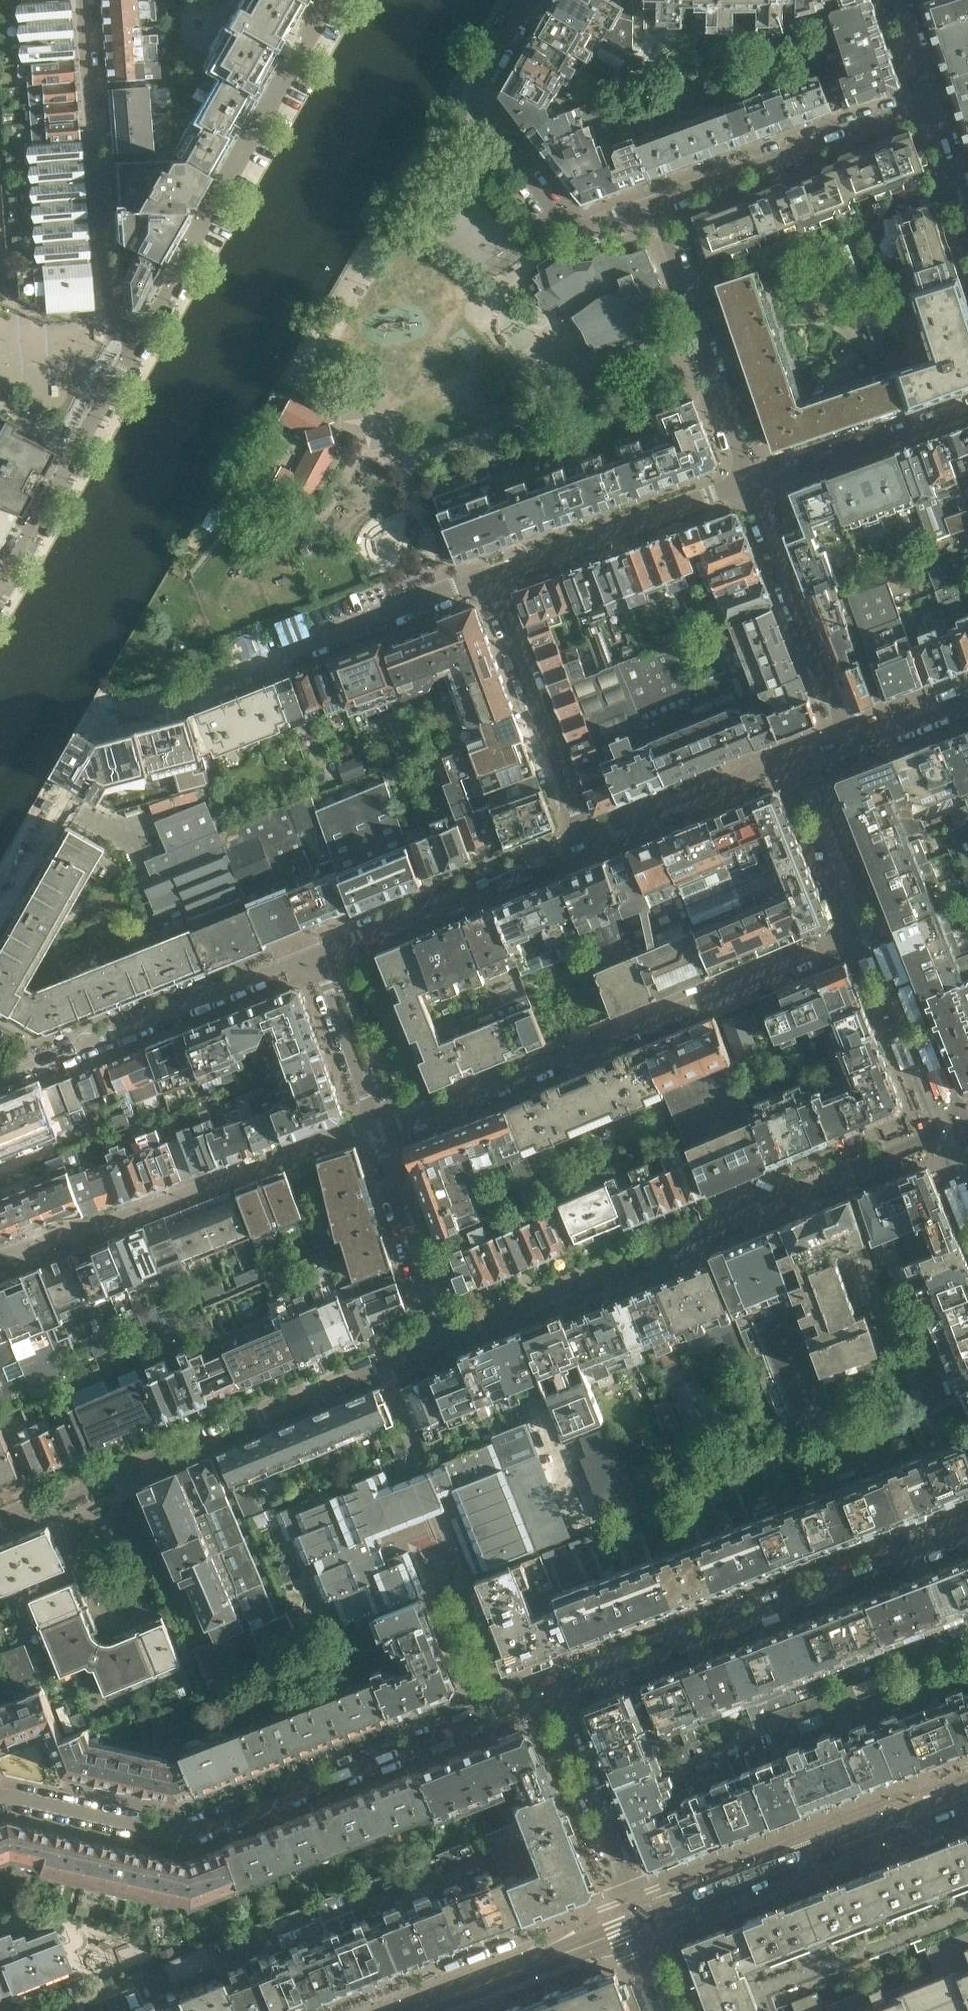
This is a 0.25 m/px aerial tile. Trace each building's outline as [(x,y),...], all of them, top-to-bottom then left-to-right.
[(70,0),(21,0),(23,22),(71,19),(70,0)] [(154,1),(150,1),(150,0),(138,1),(138,0),(101,0),(102,12),(155,9),(154,1)] [(306,0),(240,0),(202,67),(221,77),(252,95),(277,50),(272,47),(279,36),(284,38),(306,0)] [(634,0),(556,0),(551,9),(634,56),(634,55),(634,0)] [(674,0),(649,0),(649,20),(661,20),(661,25),(674,25),(674,0)] [(674,25),(686,25),(686,0),(674,0),(674,25)] [(724,0),(699,0),(699,5),(712,5),(712,30),(724,30),(724,0)] [(749,0),(724,0),(724,30),(737,30),(737,5),(749,5),(749,0)] [(774,0),(749,0),(749,5),(762,5),(762,29),(774,29),(774,0)] [(799,0),(774,0),(774,29),(787,29),(787,14),(799,14),(799,0)] [(799,14),(822,7),(820,1),(824,0),(799,0),(799,14)] [(845,7),(836,9),(832,13),(842,42),(882,29),(872,0),(865,0),(845,7)] [(925,2),(933,26),(955,18),(954,14),(965,10),(967,14),(967,0),(924,0),(925,2)] [(139,19),(151,18),(151,19),(156,19),(155,9),(102,12),(104,29),(140,27),(139,19)] [(634,56),(551,9),(538,31),(576,53),(576,54),(620,79),(634,56)] [(957,23),(955,18),(933,26),(940,49),(964,41),(967,39),(967,19),(957,23)] [(73,39),(71,19),(23,22),(24,42),(73,39)] [(158,44),(157,35),(153,35),(141,36),(140,27),(104,29),(105,46),(158,44)] [(892,61),(882,29),(842,42),(852,74),(892,61)] [(570,63),(576,54),(576,53),(538,31),(527,49),(584,82),(589,74),(570,63)] [(74,59),(73,39),(24,42),(26,62),(74,59)] [(964,41),(940,49),(948,73),(964,68),(967,67),(967,39),(964,41)] [(811,51),(807,40),(788,47),(792,58),(811,51)] [(142,61),(142,53),(158,52),(158,44),(105,46),(106,63),(142,61)] [(792,58),(788,47),(770,54),(774,65),(792,58)] [(584,82),(527,49),(517,67),(556,89),(561,79),(580,90),(584,82)] [(774,65),(770,54),(752,61),(756,72),(774,65)] [(76,79),(74,59),(26,62),(28,83),(76,79)] [(159,61),(142,61),(106,63),(108,81),(160,77),(159,61)] [(756,72),(752,61),(734,67),(738,78),(739,82),(757,75),(756,72)] [(900,87),(892,61),(852,74),(823,84),(833,111),(900,87)] [(550,99),(556,89),(517,67),(501,94),(502,95),(526,127),(552,118),(548,109),(553,100),(550,99)] [(738,78),(734,67),(715,74),(719,85),(738,78)] [(964,68),(948,73),(956,98),(967,95),(967,67),(964,68)] [(719,85),(715,74),(697,81),(701,92),(719,85)] [(833,111),(823,84),(820,78),(810,81),(808,76),(791,82),(794,88),(784,91),(796,125),(833,111)] [(232,130),(238,120),(252,95),(221,77),(197,119),(193,118),(172,154),(182,159),(184,159),(207,174),(228,137),(222,135),(227,127),(232,130)] [(77,99),(76,79),(28,83),(29,103),(77,99)] [(701,92),(697,81),(679,88),(683,99),(701,92)] [(150,108),(148,86),(108,89),(110,111),(150,108)] [(796,125),(784,91),(774,95),(772,89),(755,95),(757,101),(747,105),(760,138),(796,125)] [(665,105),(661,94),(643,101),(647,112),(665,105)] [(956,98),(964,123),(967,122),(967,95),(956,98)] [(79,119),(77,99),(29,103),(31,123),(79,119)] [(647,112),(643,101),(625,108),(626,111),(629,119),(647,112)] [(760,138),(747,105),(738,108),(735,102),(719,109),(721,114),(711,118),(724,152),(760,138)] [(152,128),(150,108),(110,111),(112,131),(152,128)] [(538,144),(587,125),(597,122),(594,112),(572,120),(569,111),(552,118),(526,127),(538,144)] [(629,119),(626,111),(608,118),(611,125),(629,119)] [(724,152),(711,118),(701,122),(699,116),(682,122),(685,128),(675,132),(687,165),(724,152)] [(80,139),(79,119),(31,123),(32,143),(80,139)] [(600,145),(597,135),(591,137),(587,125),(538,144),(553,163),(600,145)] [(153,150),(152,128),(112,131),(113,153),(153,150)] [(687,165),(675,132),(665,135),(663,129),(654,132),(646,136),(648,141),(638,145),(651,179),(687,165)] [(925,170),(910,130),(895,136),(892,142),(858,155),(851,152),(846,154),(861,194),(869,191),(876,194),(904,183),(907,177),(925,170)] [(82,160),(80,139),(32,143),(34,163),(82,160)] [(651,179),(638,145),(636,139),(619,145),(615,154),(620,166),(614,169),(622,190),(651,179)] [(608,166),(600,145),(553,163),(567,182),(608,166)] [(861,194),(846,154),(841,156),(838,162),(825,167),(822,174),(788,186),(781,183),(767,189),(781,229),(799,222),(805,225),(834,215),(837,208),(850,204),(853,197),(861,194)] [(14,174),(13,156),(5,157),(6,174),(14,174)] [(192,204),(207,177),(206,176),(207,174),(184,159),(182,159),(114,161),(118,208),(186,211),(186,210),(185,210),(185,205),(189,205),(190,203),(192,204)] [(83,180),(82,160),(34,163),(35,183),(83,180)] [(622,190),(614,169),(612,165),(608,166),(567,182),(584,203),(584,204),(622,190)] [(85,200),(83,180),(35,183),(37,204),(85,200)] [(781,229),(767,189),(752,194),(749,201),(715,213),(708,210),(693,216),(708,256),(726,249),(732,252),(761,242),(764,235),(781,229)] [(17,214),(16,196),(8,197),(9,214),(17,214)] [(86,220),(85,200),(37,204),(38,224),(86,220)] [(948,258),(942,240),(937,224),(940,217),(935,202),(895,215),(901,233),(897,240),(906,268),(913,272),(919,290),(960,277),(955,262),(948,258)] [(157,261),(186,211),(118,208),(120,243),(121,243),(137,251),(157,261)] [(88,240),(86,220),(38,224),(40,244),(88,240)] [(20,253),(19,236),(11,237),(12,254),(20,253)] [(89,261),(88,240),(40,244),(41,264),(67,262),(89,261)] [(886,355),(848,244),(841,246),(878,358),(886,355)] [(660,345),(653,327),(654,327),(657,323),(655,317),(660,315),(661,316),(663,311),(662,310),(657,298),(655,297),(652,290),(654,290),(662,284),(653,272),(655,270),(646,249),(633,254),(626,254),(621,256),(618,249),(608,250),(598,254),(597,255),(596,256),(595,257),(594,258),(594,260),(574,262),(572,263),(559,252),(554,254),(538,265),(541,272),(533,277),(540,286),(539,286),(541,290),(536,294),(539,299),(540,304),(545,308),(551,310),(559,304),(564,311),(580,299),(582,295),(585,295),(589,300),(593,301),(597,299),(600,295),(599,291),(602,290),(605,292),(604,294),(613,295),(613,294),(619,291),(621,297),(618,301),(621,308),(617,310),(615,312),(616,314),(612,318),(615,325),(620,325),(622,329),(618,333),(620,338),(616,340),(617,342),(614,343),(612,349),(616,352),(617,356),(614,356),(613,359),(618,371),(621,372),(626,370),(626,372),(635,369),(636,364),(657,356),(655,351),(656,350),(660,345)] [(136,311),(152,278),(153,279),(160,262),(157,261),(137,251),(123,280),(126,306),(136,311)] [(93,309),(89,261),(67,262),(70,311),(93,309)] [(70,311),(67,262),(41,264),(45,312),(70,311)] [(45,312),(41,264),(14,266),(16,297),(45,312)] [(803,405),(799,403),(754,272),(755,272),(755,271),(717,283),(768,435),(770,435),(771,439),(774,442),(776,445),(777,445),(779,446),(781,447),(784,448),(786,448),(788,449),(790,449),(793,448),(795,448),(819,440),(818,436),(831,431),(833,436),(888,418),(886,412),(895,409),(897,415),(910,410),(897,373),(803,405)] [(960,277),(919,290),(912,292),(932,357),(896,370),(897,373),(910,410),(967,389),(967,303),(960,277)] [(305,507),(338,447),(330,420),(291,399),(281,417),(306,430),(313,451),(299,476),(281,467),(270,488),(305,507)] [(701,420),(693,399),(677,405),(659,412),(667,432),(681,427),(701,420)] [(10,429),(13,424),(15,425),(15,424),(0,415),(0,449),(10,429)] [(711,443),(701,420),(681,427),(688,444),(691,451),(711,443)] [(965,427),(942,436),(951,459),(956,457),(967,452),(967,436),(965,427)] [(29,467),(37,471),(49,449),(10,429),(0,449),(0,502),(16,510),(27,491),(19,486),(29,467)] [(957,475),(951,459),(942,436),(920,444),(934,483),(957,475)] [(573,457),(566,437),(547,444),(551,455),(554,464),(573,457)] [(690,477),(679,448),(677,442),(664,447),(661,440),(654,442),(657,450),(670,485),(675,483),(675,482),(684,479),(685,479),(690,477)] [(670,485),(657,450),(647,453),(643,442),(634,445),(650,492),(659,489),(659,488),(668,485),(670,485)] [(718,462),(711,443),(691,451),(688,444),(679,448),(690,477),(699,474),(703,472),(703,473),(705,472),(714,468),(714,469),(716,468),(719,462),(718,462)] [(953,534),(934,483),(920,444),(830,477),(848,529),(916,504),(931,542),(953,534)] [(650,492),(634,445),(624,449),(628,460),(619,464),(631,499),(632,498),(641,495),(642,495),(650,492)] [(956,457),(963,476),(967,474),(967,452),(956,457)] [(557,473),(554,464),(551,455),(532,462),(555,526),(575,519),(557,473)] [(631,499),(619,464),(609,467),(605,456),(595,459),(612,506),(621,502),(630,499),(631,499)] [(612,506),(595,459),(586,462),(590,474),(580,478),(593,513),(594,512),(603,509),(612,506)] [(555,526),(532,462),(493,476),(517,540),(555,526)] [(593,513),(580,478),(571,481),(567,469),(557,473),(575,519),(583,516),(592,513),(593,513)] [(517,540),(493,476),(435,498),(441,512),(461,505),(480,498),(498,547),(517,540)] [(820,553),(813,536),(817,535),(813,524),(840,514),(828,478),(804,487),(790,492),(792,496),(804,527),(784,535),(792,555),(807,595),(827,587),(838,583),(826,551),(820,553)] [(232,514),(243,493),(233,487),(221,508),(232,514)] [(498,547),(480,498),(461,505),(479,554),(498,547)] [(479,554),(461,505),(441,512),(459,561),(479,554)] [(14,513),(0,506),(0,538),(14,513)] [(746,535),(738,514),(734,512),(718,518),(699,525),(708,549),(746,535)] [(708,549),(699,525),(681,532),(689,557),(702,552),(701,552),(708,549)] [(694,569),(689,557),(681,532),(661,539),(679,587),(685,606),(695,602),(685,572),(694,569)] [(754,557),(746,535),(708,549),(701,552),(702,552),(710,574),(754,557)] [(679,587),(661,539),(642,546),(655,583),(665,579),(669,590),(679,587)] [(655,583),(642,546),(623,553),(640,601),(650,597),(646,586),(655,583)] [(640,601),(623,553),(604,560),(617,597),(626,593),(630,604),(640,601)] [(763,580),(754,557),(710,574),(719,597),(763,580)] [(617,597),(604,560),(584,567),(602,615),(612,611),(608,600),(617,597)] [(602,615),(584,567),(565,574),(578,611),(588,607),(592,618),(602,615)] [(579,701),(574,686),(600,677),(581,629),(585,627),(578,611),(565,574),(564,574),(514,592),(595,813),(620,804),(620,803),(579,701)] [(772,604),(763,580),(719,597),(728,621),(772,604)] [(958,597),(953,584),(935,591),(940,604),(945,602),(945,599),(951,596),(953,599),(958,597)] [(912,648),(901,618),(900,618),(889,585),(853,598),(864,631),(862,632),(885,699),(924,684),(912,648)] [(854,665),(847,647),(855,644),(841,603),(834,606),(827,587),(807,595),(852,711),(855,710),(876,702),(862,662),(854,665)] [(499,671),(475,606),(441,619),(444,628),(386,649),(403,695),(433,683),(436,677),(441,675),(442,673),(450,670),(456,687),(499,671)] [(743,709),(734,687),(732,689),(725,674),(691,687),(689,682),(708,674),(706,668),(724,661),(730,676),(789,654),(771,609),(713,631),(721,653),(683,667),(676,650),(680,648),(678,645),(620,669),(666,781),(756,744),(743,709)] [(966,617),(958,621),(961,629),(951,633),(964,668),(967,667),(967,623),(966,617)] [(610,673),(591,625),(585,627),(581,629),(600,677),(610,673)] [(964,668),(951,633),(940,637),(937,629),(929,632),(945,675),(964,668)] [(945,675),(929,632),(920,635),(924,643),(912,648),(924,684),(945,675)] [(403,695),(386,649),(383,641),(342,656),(343,657),(330,662),(344,699),(345,698),(347,704),(355,725),(361,741),(373,772),(379,769),(425,752),(403,695)] [(809,699),(800,675),(797,676),(789,654),(730,676),(734,687),(743,709),(747,707),(752,709),(756,708),(760,709),(763,708),(771,712),(781,707),(782,709),(809,699)] [(344,699),(330,662),(311,669),(325,706),(344,699)] [(325,706),(311,669),(293,676),(307,713),(325,706)] [(667,784),(666,781),(620,669),(610,673),(600,677),(574,686),(579,701),(620,803),(667,784)] [(506,691),(499,671),(456,687),(463,707),(506,691)] [(307,713),(293,676),(277,682),(290,717),(294,727),(310,721),(307,713)] [(290,717),(277,682),(220,704),(236,747),(247,743),(283,728),(280,721),(290,717)] [(514,711),(506,691),(463,707),(471,727),(514,711)] [(818,722),(809,699),(782,709),(781,707),(771,712),(781,737),(818,722)] [(236,747),(220,704),(191,715),(202,749),(203,748),(204,751),(215,747),(218,754),(236,747)] [(444,714),(441,704),(432,707),(435,717),(444,714)] [(781,737),(771,712),(763,708),(760,709),(756,708),(752,709),(747,707),(743,709),(756,744),(757,747),(781,737)] [(556,828),(514,711),(471,727),(462,730),(465,737),(466,737),(479,772),(491,805),(503,838),(507,849),(515,846),(516,846),(517,845),(517,844),(529,840),(530,840),(531,840),(532,839),(533,839),(534,839),(534,838),(535,838),(535,837),(546,832),(546,833),(547,833),(548,833),(549,833),(549,832),(555,830),(556,828)] [(448,723),(444,714),(435,717),(439,727),(448,723)] [(99,740),(74,784),(101,800),(112,782),(172,766),(179,793),(213,784),(202,749),(191,715),(99,740)] [(960,735),(964,746),(967,756),(967,732),(960,735)] [(942,742),(956,779),(961,792),(966,805),(967,809),(967,756),(964,746),(960,735),(942,742)] [(475,811),(463,778),(479,772),(466,737),(465,737),(430,751),(458,824),(468,851),(503,838),(491,805),(475,811)] [(373,772),(361,741),(328,753),(340,784),(373,772)] [(913,753),(895,760),(908,791),(907,792),(909,795),(912,796),(924,791),(956,779),(942,742),(928,747),(913,753)] [(842,780),(839,782),(840,785),(851,814),(886,800),(890,801),(892,798),(893,797),(907,792),(908,791),(895,760),(888,763),(868,770),(842,780)] [(379,769),(373,772),(340,784),(311,796),(321,824),(334,858),(339,870),(337,871),(352,908),(353,912),(373,904),(372,904),(376,902),(376,903),(377,902),(380,900),(381,901),(417,886),(417,885),(420,884),(421,884),(422,884),(379,769)] [(755,799),(753,800),(806,935),(832,924),(778,790),(776,791),(756,799),(755,799)] [(315,874),(308,855),(299,833),(321,824),(311,796),(253,819),(254,820),(243,824),(219,834),(223,842),(243,891),(265,883),(267,888),(286,935),(305,927),(332,916),(315,874)] [(806,935),(753,800),(751,801),(752,801),(748,803),(748,802),(714,816),(714,817),(711,818),(710,818),(709,818),(746,908),(745,908),(747,913),(751,912),(756,924),(752,926),(763,953),(806,935)] [(886,800),(851,814),(861,836),(898,822),(891,804),(890,802),(890,801),(886,800)] [(218,831),(206,801),(156,821),(168,851),(218,831)] [(952,813),(957,827),(967,823),(967,814),(965,808),(952,813)] [(457,865),(440,822),(434,809),(425,813),(430,826),(431,825),(435,834),(428,837),(441,871),(457,865)] [(941,815),(938,816),(941,824),(948,821),(945,813),(941,815)] [(934,818),(930,819),(933,827),(941,824),(938,816),(934,818)] [(746,908),(709,818),(660,838),(681,895),(711,974),(763,953),(752,926),(756,924),(751,912),(747,913),(745,908),(746,908)] [(472,859),(468,851),(458,824),(451,827),(448,819),(440,822),(457,865),(472,859)] [(930,819),(923,822),(926,830),(933,827),(930,819)] [(898,822),(861,836),(867,853),(869,858),(879,882),(916,867),(906,844),(904,838),(898,822)] [(950,832),(955,843),(958,851),(961,858),(967,873),(967,875),(967,825),(950,832)] [(71,910),(106,848),(68,826),(51,855),(33,888),(71,910)] [(266,942),(247,896),(246,897),(243,891),(223,842),(219,834),(218,831),(168,851),(168,852),(146,861),(151,872),(134,879),(150,921),(184,907),(193,929),(209,969),(210,970),(267,947),(265,943),(266,942)] [(441,871),(428,837),(426,832),(422,834),(424,840),(411,845),(424,878),(441,871)] [(681,895),(660,838),(630,851),(653,906),(681,895)] [(955,843),(947,846),(950,853),(958,851),(955,843)] [(711,974),(681,895),(653,906),(630,851),(605,861),(654,998),(711,974)] [(958,851),(950,853),(953,861),(961,858),(958,851)] [(352,908),(337,871),(339,870),(334,858),(316,865),(319,873),(315,874),(332,916),(352,908)] [(654,998),(605,861),(562,878),(562,879),(558,881),(558,880),(557,881),(550,884),(550,883),(537,888),(559,940),(569,936),(563,922),(560,920),(572,915),(576,914),(598,972),(614,1015),(654,998)] [(916,867),(879,882),(888,905),(925,890),(916,867)] [(286,935),(267,888),(265,883),(243,891),(246,897),(247,896),(266,942),(266,943),(286,935)] [(44,957),(71,910),(33,888),(6,936),(44,957)] [(559,940),(537,888),(525,894),(518,897),(518,896),(517,897),(532,932),(543,927),(542,930),(548,945),(559,940)] [(925,890),(888,905),(897,927),(934,912),(925,890)] [(532,932),(517,897),(517,898),(510,900),(495,906),(517,958),(525,954),(519,940),(517,938),(532,932)] [(518,962),(517,958),(495,906),(414,939),(432,988),(436,998),(486,978),(484,976),(518,962)] [(934,912),(897,927),(906,950),(943,935),(952,932),(943,909),(934,912)] [(209,969),(193,929),(141,949),(157,990),(209,969)] [(943,935),(906,950),(915,973),(952,958),(952,957),(961,954),(952,932),(943,935)] [(27,986),(44,957),(6,936),(0,946),(0,1005),(13,1013),(27,986)] [(442,1042),(422,992),(432,988),(414,939),(378,954),(417,1052),(442,1042)] [(157,990),(141,949),(83,972),(99,1013),(122,1004),(157,990)] [(915,973),(924,996),(961,981),(967,978),(967,951),(961,954),(952,957),(952,958),(915,973)] [(875,1034),(846,961),(779,989),(786,1007),(766,1015),(777,1041),(834,1019),(845,1046),(875,1034)] [(99,1013),(83,972),(36,991),(27,986),(13,1013),(49,1033),(64,1027),(76,1023),(99,1013)] [(924,996),(931,1015),(967,1000),(967,978),(961,981),(924,996)] [(264,1018),(304,1003),(305,1003),(301,991),(301,990),(300,989),(299,990),(296,988),(294,987),(294,988),(265,999),(266,1000),(263,1001),(262,1001),(242,1009),(254,1042),(261,1039),(267,1028),(268,1028),(264,1018)] [(786,1007),(779,989),(778,990),(768,994),(767,995),(761,997),(760,998),(766,1015),(786,1007)] [(546,1043),(529,1000),(530,1000),(528,995),(506,1004),(510,1015),(474,1029),(489,1066),(546,1043)] [(931,1015),(939,1035),(967,1023),(967,1002),(967,1000),(931,1015)] [(312,1023),(307,1009),(307,1010),(304,1003),(264,1018),(268,1028),(276,1025),(279,1035),(311,1023),(312,1023)] [(254,1042),(242,1009),(231,1013),(231,1014),(225,1017),(225,1016),(223,1016),(238,1058),(247,1055),(244,1046),(254,1042)] [(730,1058),(739,1055),(724,1013),(717,1016),(715,1017),(715,1016),(691,1026),(720,1100),(742,1091),(730,1058)] [(238,1058),(223,1016),(205,1024),(215,1051),(213,1051),(220,1070),(240,1063),(238,1058)] [(319,1042),(314,1029),(314,1030),(311,1023),(279,1035),(277,1038),(283,1056),(319,1042)] [(939,1035),(947,1053),(967,1045),(967,1023),(939,1035)] [(215,1051),(205,1024),(187,1031),(192,1044),(190,1045),(193,1054),(190,1055),(197,1072),(198,1072),(200,1077),(220,1070),(213,1051),(215,1051)] [(720,1100),(691,1026),(644,1045),(662,1089),(675,1119),(720,1100)] [(489,1066),(474,1029),(442,1042),(417,1052),(432,1089),(489,1066)] [(187,1031),(174,1036),(186,1068),(192,1085),(202,1081),(200,1077),(198,1072),(197,1072),(190,1055),(193,1054),(190,1045),(192,1044),(187,1031)] [(875,1034),(845,1046),(839,1048),(848,1071),(884,1057),(875,1034)] [(186,1068),(174,1036),(161,1041),(178,1088),(183,1086),(182,1083),(184,1082),(180,1071),(186,1068)] [(178,1088),(161,1041),(148,1047),(159,1078),(165,1076),(170,1088),(172,1087),(173,1090),(178,1088)] [(325,1062),(323,1055),(319,1042),(283,1056),(287,1066),(279,1069),(282,1079),(326,1062),(325,1062)] [(662,1089),(644,1045),(614,1058),(606,1062),(607,1064),(575,1077),(595,1124),(638,1106),(635,1100),(662,1089)] [(947,1053),(955,1075),(967,1069),(967,1045),(947,1053)] [(159,1078),(148,1047),(122,1058),(133,1088),(139,1086),(143,1097),(145,1096),(147,1100),(156,1096),(155,1093),(157,1092),(153,1080),(159,1078)] [(893,1080),(884,1057),(848,1071),(853,1083),(859,1086),(862,1084),(865,1091),(893,1080)] [(133,1088),(122,1058),(108,1063),(123,1105),(126,1104),(130,1102),(126,1090),(133,1088)] [(802,1067),(801,1063),(799,1059),(784,1065),(787,1073),(802,1067)] [(333,1082),(329,1070),(328,1070),(326,1063),(326,1062),(282,1079),(286,1088),(294,1085),(297,1094),(300,1095),(333,1082)] [(130,1115),(126,1104),(123,1105),(108,1063),(95,1068),(104,1094),(111,1092),(119,1115),(113,1117),(118,1131),(128,1128),(124,1118),(130,1115)] [(855,1130),(840,1094),(828,1065),(805,1074),(813,1092),(832,1139),(855,1130)] [(104,1094),(95,1068),(73,1077),(82,1102),(104,1094)] [(955,1075),(961,1090),(961,1091),(965,1093),(967,1093),(967,1069),(955,1075)] [(82,1102),(73,1077),(59,1082),(69,1112),(84,1106),(82,1102)] [(595,1124),(575,1077),(542,1091),(533,1095),(534,1097),(507,1109),(523,1146),(549,1135),(552,1142),(595,1124)] [(902,1105),(893,1080),(865,1091),(867,1096),(877,1120),(900,1111),(903,1106),(902,1105)] [(69,1112),(59,1082),(40,1089),(57,1132),(61,1131),(58,1124),(62,1123),(59,1115),(69,1112)] [(339,1102),(337,1095),(333,1082),(300,1095),(303,1103),(295,1106),(299,1117),(339,1102)] [(832,1139),(813,1092),(805,1096),(801,1085),(793,1088),(817,1145),(832,1139)] [(817,1145),(793,1088),(786,1091),(790,1102),(783,1105),(802,1152),(817,1145)] [(57,1132),(40,1089),(21,1097),(41,1147),(60,1139),(57,1132)] [(877,1120),(867,1096),(860,1099),(856,1091),(851,1089),(840,1094),(855,1130),(877,1120)] [(769,1165),(752,1118),(742,1091),(720,1100),(748,1174),(769,1165)] [(209,1100),(207,1094),(196,1098),(199,1104),(209,1100)] [(41,1147),(21,1097),(3,1104),(23,1154),(41,1147)] [(802,1152),(783,1105),(775,1108),(771,1098),(763,1101),(787,1158),(802,1152)] [(286,1141),(274,1109),(271,1100),(260,1104),(263,1112),(253,1116),(249,1107),(241,1110),(257,1152),(286,1141)] [(748,1174),(720,1100),(675,1119),(687,1145),(692,1159),(706,1192),(748,1174)] [(787,1158),(763,1101),(755,1104),(760,1115),(752,1118),(769,1165),(787,1158)] [(286,1141),(341,1120),(342,1119),(341,1119),(343,1115),(344,1115),(345,1114),(344,1113),(340,1102),(339,1102),(299,1117),(295,1106),(288,1103),(274,1109),(286,1141)] [(3,1104),(0,1105),(0,1151),(4,1162),(23,1154),(3,1104)] [(523,1146),(507,1109),(484,1117),(492,1137),(496,1135),(503,1156),(506,1155),(509,1159),(516,1175),(519,1180),(534,1174),(523,1146)] [(257,1152),(241,1110),(233,1113),(236,1122),(226,1125),(239,1158),(257,1152)] [(503,1156),(496,1135),(492,1137),(484,1117),(463,1125),(478,1165),(503,1156)] [(239,1158),(226,1125),(216,1129),(213,1120),(205,1123),(220,1165),(239,1158)] [(220,1165),(205,1123),(197,1126),(200,1135),(195,1137),(207,1170),(220,1165)] [(206,1168),(195,1137),(191,1125),(178,1130),(181,1137),(194,1173),(206,1168)] [(478,1165),(463,1125),(441,1133),(452,1160),(453,1163),(459,1167),(467,1165),(468,1167),(469,1168),(478,1165)] [(182,1179),(168,1142),(159,1145),(154,1131),(149,1133),(168,1184),(182,1179)] [(168,1184),(149,1133),(144,1135),(146,1138),(142,1140),(144,1148),(136,1151),(151,1191),(168,1184)] [(442,1164),(452,1160),(441,1133),(405,1147),(422,1193),(444,1184),(439,1170),(444,1168),(442,1164)] [(194,1173),(181,1137),(168,1142),(182,1179),(195,1175),(194,1173)] [(151,1191),(136,1151),(127,1154),(124,1146),(120,1148),(119,1144),(114,1146),(133,1198),(151,1191)] [(133,1198),(114,1146),(109,1148),(110,1151),(106,1153),(109,1161),(101,1164),(105,1175),(116,1204),(133,1198)] [(391,1263),(355,1146),(320,1157),(332,1195),(329,1196),(341,1235),(337,1236),(337,1238),(344,1235),(357,1278),(359,1278),(357,1274),(391,1263)] [(706,1192),(692,1159),(684,1162),(678,1149),(670,1152),(689,1199),(706,1192)] [(74,1187),(62,1152),(0,1177),(0,1240),(16,1233),(48,1221),(85,1215),(74,1187)] [(689,1199),(670,1152),(662,1156),(668,1169),(660,1172),(673,1206),(689,1199)] [(469,1196),(463,1180),(461,1181),(457,1172),(459,1167),(453,1163),(452,1160),(442,1164),(444,1168),(439,1170),(444,1184),(422,1193),(430,1214),(452,1206),(451,1203),(469,1196)] [(673,1206),(660,1172),(651,1176),(646,1162),(638,1166),(657,1212),(673,1206)] [(100,1210),(84,1168),(83,1163),(76,1166),(83,1183),(74,1187),(85,1215),(100,1210)] [(116,1204),(105,1175),(96,1179),(91,1165),(84,1168),(100,1210),(116,1204)] [(657,1212),(638,1166),(630,1169),(635,1182),(627,1186),(641,1219),(657,1212)] [(947,1213),(930,1170),(928,1166),(897,1179),(917,1226),(924,1223),(947,1214),(947,1213)] [(303,1217),(286,1170),(263,1178),(265,1184),(261,1185),(259,1180),(236,1188),(254,1235),(303,1217)] [(641,1219),(627,1186),(619,1189),(614,1176),(607,1179),(610,1188),(626,1225),(641,1219)] [(542,1190),(537,1179),(521,1186),(526,1197),(542,1190)] [(917,1226),(897,1179),(856,1195),(875,1243),(917,1226)] [(494,1187),(491,1180),(484,1182),(487,1190),(494,1187)] [(487,1190),(484,1182),(477,1185),(480,1192),(487,1190)] [(626,1225),(610,1188),(563,1208),(578,1245),(595,1238),(593,1234),(607,1228),(609,1232),(626,1225)] [(233,1197),(230,1190),(215,1197),(234,1243),(250,1237),(234,1196),(233,1197)] [(478,1220),(469,1196),(451,1203),(452,1206),(430,1214),(438,1236),(466,1225),(474,1222),(478,1220)] [(234,1243),(215,1197),(199,1203),(217,1250),(234,1243)] [(883,1295),(850,1197),(769,1230),(770,1231),(769,1231),(775,1246),(787,1241),(791,1252),(780,1256),(785,1270),(798,1265),(804,1279),(791,1284),(797,1298),(804,1295),(810,1310),(803,1313),(807,1323),(818,1318),(823,1329),(811,1334),(827,1374),(877,1354),(883,1369),(897,1364),(874,1306),(857,1313),(855,1307),(883,1295)] [(217,1250),(199,1203),(182,1209),(201,1256),(217,1250)] [(567,1250),(551,1213),(541,1218),(535,1204),(520,1210),(526,1224),(514,1228),(530,1266),(567,1250)] [(201,1256),(182,1209),(166,1216),(184,1263),(201,1256)] [(959,1244),(947,1214),(924,1223),(936,1253),(959,1244)] [(186,1267),(184,1263),(166,1216),(144,1225),(145,1226),(160,1263),(165,1276),(186,1267)] [(530,1266),(514,1228),(511,1221),(496,1227),(499,1235),(515,1272),(530,1266)] [(515,1272),(499,1235),(489,1239),(483,1225),(476,1228),(474,1222),(466,1225),(474,1245),(464,1249),(479,1285),(479,1286),(515,1272)] [(160,1263),(145,1226),(128,1233),(129,1235),(147,1280),(150,1287),(153,1286),(151,1282),(158,1279),(153,1266),(160,1263)] [(780,1256),(775,1246),(769,1231),(725,1249),(748,1306),(756,1325),(803,1442),(844,1427),(823,1376),(827,1374),(811,1334),(807,1323),(803,1313),(797,1298),(791,1284),(785,1270),(780,1256)] [(147,1280),(129,1235),(110,1242),(124,1276),(125,1279),(128,1288),(147,1280)] [(110,1242),(109,1239),(92,1246),(111,1293),(113,1297),(119,1295),(118,1292),(128,1288),(125,1279),(124,1276),(110,1242)] [(479,1285),(464,1249),(460,1240),(454,1243),(458,1252),(450,1255),(458,1273),(446,1278),(451,1294),(479,1285)] [(924,1277),(966,1259),(959,1244),(936,1253),(906,1265),(909,1273),(921,1269),(924,1277)] [(111,1293),(92,1246),(75,1253),(91,1292),(94,1300),(111,1293)] [(748,1306),(725,1249),(710,1255),(741,1331),(756,1325),(748,1306)] [(325,1251),(315,1255),(319,1266),(327,1263),(330,1262),(325,1251)] [(91,1292),(75,1253),(59,1260),(71,1291),(74,1298),(91,1292)] [(315,1255),(305,1258),(309,1270),(319,1266),(315,1255)] [(305,1258),(295,1262),(299,1274),(307,1271),(309,1270),(305,1258)] [(967,1277),(967,1264),(966,1259),(924,1277),(927,1285),(916,1290),(919,1297),(967,1277)] [(71,1291),(59,1260),(42,1267),(57,1305),(74,1298),(71,1291)] [(295,1262),(285,1266),(289,1277),(299,1274),(295,1262)] [(791,1455),(741,1331),(713,1263),(658,1286),(677,1334),(726,1455),(732,1467),(735,1475),(791,1455)] [(285,1266),(274,1270),(279,1281),(288,1278),(289,1277),(285,1266)] [(63,1322),(41,1267),(25,1273),(59,1361),(75,1354),(69,1338),(60,1342),(53,1326),(63,1322)] [(274,1270),(264,1273),(267,1282),(268,1285),(269,1285),(279,1281),(274,1270)] [(25,1273),(0,1283),(0,1309),(32,1390),(65,1377),(59,1361),(25,1273)] [(967,1296),(967,1277),(919,1297),(922,1305),(934,1301),(937,1308),(937,1309),(967,1296)] [(373,1323),(362,1294),(358,1282),(350,1285),(354,1297),(343,1302),(357,1339),(376,1331),(373,1323)] [(408,1311),(397,1282),(362,1294),(373,1323),(408,1311)] [(357,1339),(343,1302),(340,1295),(329,1299),(323,1285),(314,1289),(319,1302),(320,1302),(338,1347),(357,1339)] [(677,1334),(658,1286),(630,1297),(650,1345),(656,1342),(661,1352),(674,1346),(670,1336),(677,1334)] [(320,1302),(319,1302),(311,1306),(305,1293),(296,1297),(301,1310),(319,1354),(338,1347),(320,1302)] [(967,1314),(967,1296),(937,1309),(937,1308),(926,1313),(932,1329),(967,1314)] [(650,1345),(630,1297),(615,1303),(639,1361),(646,1358),(642,1348),(650,1345)] [(319,1354),(301,1310),(292,1314),(287,1301),(277,1304),(280,1310),(300,1362),(319,1354)] [(639,1361),(615,1303),(600,1309),(620,1357),(628,1353),(632,1364),(639,1361)] [(183,1321),(177,1306),(162,1312),(167,1327),(183,1321)] [(0,1309),(0,1403),(32,1390),(0,1309)] [(620,1357),(600,1309),(566,1323),(585,1371),(595,1366),(600,1377),(604,1375),(606,1380),(616,1376),(609,1361),(620,1357)] [(300,1362),(280,1310),(220,1336),(227,1353),(242,1387),(300,1362)] [(143,1322),(140,1314),(123,1321),(126,1329),(143,1322)] [(607,1426),(585,1371),(566,1323),(562,1314),(550,1319),(551,1319),(550,1320),(525,1330),(524,1330),(523,1329),(522,1330),(548,1393),(564,1436),(577,1431),(580,1437),(607,1426)] [(967,1333),(967,1314),(932,1329),(939,1345),(967,1333)] [(806,1450),(803,1442),(756,1325),(741,1331),(791,1455),(806,1450)] [(161,1329),(148,1335),(145,1336),(149,1347),(165,1340),(161,1329)] [(548,1393),(522,1330),(496,1340),(491,1342),(515,1402),(522,1399),(518,1388),(537,1380),(543,1395),(548,1393)] [(967,1352),(967,1333),(939,1345),(945,1361),(967,1352)] [(515,1402),(491,1342),(475,1349),(495,1397),(502,1394),(507,1405),(515,1402)] [(242,1387),(227,1353),(205,1362),(197,1344),(188,1348),(188,1350),(209,1401),(242,1387)] [(495,1397),(475,1349),(459,1355),(463,1364),(482,1413),(483,1415),(491,1412),(487,1400),(495,1397)] [(209,1401),(188,1350),(179,1354),(184,1367),(177,1369),(193,1407),(209,1401)] [(967,1370),(967,1352),(945,1361),(949,1369),(960,1364),(963,1372),(967,1370)] [(177,1414),(156,1363),(153,1356),(145,1359),(148,1367),(140,1370),(143,1378),(161,1421),(177,1414)] [(193,1407),(177,1369),(171,1372),(166,1359),(156,1363),(177,1414),(193,1407)] [(482,1413),(463,1364),(448,1370),(467,1419),(482,1413)] [(467,1419),(448,1370),(433,1376),(452,1425),(467,1419)] [(967,1389),(967,1370),(963,1372),(966,1380),(955,1385),(959,1393),(965,1391),(964,1391),(967,1389)] [(452,1425),(433,1376),(402,1388),(419,1429),(428,1425),(430,1429),(428,1430),(432,1441),(446,1436),(443,1429),(452,1425)] [(161,1421),(143,1378),(77,1406),(95,1448),(96,1448),(108,1443),(106,1440),(147,1422),(149,1426),(161,1421)] [(93,1395),(111,1388),(107,1378),(90,1385),(93,1395)] [(395,1423),(381,1388),(363,1395),(377,1431),(395,1423)] [(95,1448),(77,1406),(71,1391),(66,1393),(73,1408),(66,1411),(84,1453),(95,1448)] [(377,1431),(363,1395),(345,1402),(359,1438),(377,1431)] [(658,1405),(668,1426),(684,1418),(674,1398),(658,1405)] [(919,1409),(915,1399),(896,1406),(900,1416),(919,1409)] [(951,1421),(942,1400),(928,1405),(936,1426),(951,1421)] [(359,1438),(345,1402),(327,1410),(341,1445),(359,1438)] [(939,1434),(936,1426),(928,1405),(921,1408),(922,1411),(909,1416),(925,1458),(943,1503),(963,1495),(939,1434)] [(533,1420),(527,1406),(518,1410),(523,1424),(527,1423),(533,1420)] [(341,1445),(327,1410),(309,1417),(323,1453),(341,1445)] [(84,1453),(66,1411),(57,1415),(61,1425),(52,1429),(66,1461),(84,1453)] [(909,1416),(897,1420),(900,1428),(912,1424),(909,1416)] [(323,1453),(309,1417),(291,1424),(305,1460),(323,1453)] [(66,1461),(52,1429),(43,1432),(39,1422),(29,1426),(47,1469),(66,1461)] [(527,1423),(523,1424),(493,1436),(495,1442),(492,1443),(496,1453),(533,1439),(527,1423)] [(305,1460),(291,1424),(273,1432),(288,1467),(305,1460)] [(47,1469),(29,1426),(10,1434),(28,1477),(47,1469)] [(580,1437),(587,1455),(582,1456),(608,1521),(608,1522),(640,1509),(639,1505),(634,1492),(607,1426),(580,1437)] [(958,1426),(939,1434),(963,1495),(967,1493),(967,1451),(958,1426)] [(2,1427),(0,1428),(0,1487),(23,1478),(2,1427)] [(288,1467),(273,1432),(255,1439),(270,1475),(288,1467)] [(270,1475),(255,1439),(237,1447),(252,1482),(253,1482),(270,1475)] [(540,1455),(533,1439),(496,1453),(503,1470),(540,1455)] [(417,1578),(413,1566),(414,1565),(413,1564),(412,1565),(408,1553),(409,1553),(408,1551),(385,1560),(381,1549),(382,1548),(381,1547),(376,1549),(371,1537),(440,1510),(444,1509),(443,1507),(444,1506),(440,1495),(440,1494),(445,1505),(446,1504),(443,1495),(446,1493),(445,1492),(455,1488),(465,1513),(453,1518),(453,1520),(455,1519),(464,1544),(463,1545),(464,1546),(465,1546),(475,1571),(474,1571),(474,1573),(535,1549),(535,1547),(534,1548),(528,1534),(522,1518),(516,1502),(509,1486),(503,1470),(496,1453),(492,1443),(433,1466),(435,1470),(431,1471),(430,1470),(429,1471),(429,1472),(427,1473),(390,1488),(389,1485),(390,1485),(389,1483),(388,1484),(384,1472),(385,1472),(384,1470),(354,1482),(354,1484),(355,1483),(357,1489),(333,1498),(331,1493),(332,1493),(332,1491),(277,1513),(278,1514),(279,1514),(284,1525),(283,1526),(283,1527),(284,1527),(289,1538),(288,1539),(288,1540),(298,1536),(303,1548),(302,1549),(302,1550),(303,1549),(308,1561),(307,1561),(307,1563),(317,1559),(322,1571),(316,1573),(317,1574),(318,1574),(323,1585),(321,1586),(322,1587),(323,1587),(328,1598),(326,1599),(327,1600),(337,1596),(341,1608),(340,1609),(341,1610),(342,1609),(347,1621),(345,1621),(346,1623),(424,1592),(424,1590),(422,1591),(418,1579),(419,1578),(418,1577),(417,1578)] [(252,1482),(237,1447),(219,1454),(245,1517),(264,1509),(253,1482),(252,1482)] [(831,1476),(821,1450),(806,1455),(816,1481),(831,1476)] [(546,1471),(540,1455),(503,1470),(509,1486),(546,1471)] [(816,1481),(806,1455),(793,1460),(802,1486),(816,1481)] [(229,1501),(211,1458),(211,1457),(190,1466),(188,1467),(179,1471),(178,1471),(237,1613),(244,1611),(237,1592),(236,1590),(236,1585),(229,1568),(220,1547),(213,1529),(205,1511),(229,1501)] [(943,1503),(925,1458),(905,1465),(922,1511),(943,1503)] [(922,1511),(905,1465),(884,1473),(902,1519),(922,1511)] [(237,1613),(178,1471),(156,1481),(141,1487),(166,1548),(166,1547),(178,1575),(181,1574),(184,1583),(189,1581),(214,1640),(194,1648),(194,1649),(211,1691),(214,1690),(238,1680),(248,1676),(231,1636),(245,1631),(237,1613)] [(552,1487),(546,1471),(509,1486),(516,1502),(552,1487)] [(902,1519),(884,1473),(864,1481),(882,1527),(902,1519)] [(742,1477),(731,1481),(734,1489),(745,1484),(742,1477)] [(639,1505),(674,1491),(669,1478),(634,1492),(639,1505)] [(882,1527),(864,1481),(843,1489),(861,1535),(882,1527)] [(559,1504),(552,1487),(516,1502),(522,1518),(559,1504)] [(713,1488),(702,1492),(705,1499),(716,1495),(713,1488)] [(861,1535),(843,1489),(822,1497),(840,1543),(861,1535)] [(840,1543),(822,1497),(802,1505),(819,1551),(840,1543)] [(237,1519),(229,1501),(205,1511),(213,1529),(237,1519)] [(798,1559),(781,1514),(776,1502),(755,1510),(760,1522),(777,1567),(798,1559)] [(565,1520),(559,1504),(522,1518),(528,1534),(565,1520)] [(819,1551),(802,1505),(781,1514),(798,1559),(819,1551)] [(244,1537),(237,1519),(213,1529),(220,1547),(244,1537)] [(572,1536),(565,1520),(528,1534),(534,1548),(535,1547),(535,1549),(537,1548),(537,1550),(572,1536)] [(777,1567),(760,1522),(739,1530),(757,1575),(777,1567)] [(49,1525),(0,1545),(0,1583),(3,1590),(65,1564),(49,1525)] [(757,1575),(739,1530),(719,1537),(737,1583),(757,1575)] [(253,1558),(244,1537),(220,1547),(229,1568),(253,1558)] [(737,1583),(719,1537),(699,1545),(717,1591),(737,1583)] [(553,1555),(582,1544),(580,1538),(551,1550),(553,1555)] [(717,1591),(699,1545),(679,1553),(697,1599),(717,1591)] [(697,1599),(679,1553),(659,1561),(677,1606),(697,1599)] [(527,1596),(553,1586),(541,1554),(477,1579),(497,1632),(535,1617),(527,1596)] [(262,1580),(253,1558),(229,1568),(236,1585),(236,1590),(261,1580),(262,1580)] [(967,1558),(948,1566),(965,1611),(967,1609),(967,1558)] [(677,1607),(677,1606),(659,1561),(639,1569),(656,1614),(657,1615),(677,1607)] [(965,1611),(948,1566),(927,1574),(945,1619),(965,1611)] [(656,1614),(639,1569),(618,1577),(636,1622),(656,1614)] [(945,1619),(927,1574),(907,1582),(924,1626),(945,1619)] [(616,1630),(598,1584),(594,1575),(583,1579),(586,1586),(577,1590),(596,1637),(616,1630)] [(636,1622),(618,1577),(598,1584),(616,1630),(636,1622)] [(269,1601),(261,1580),(236,1590),(237,1592),(244,1611),(269,1601)] [(87,1603),(78,1581),(31,1600),(41,1624),(82,1607),(82,1606),(87,1603)] [(924,1626),(907,1582),(887,1589),(904,1634),(924,1626)] [(904,1634),(887,1589),(867,1597),(884,1642),(904,1634)] [(596,1637),(577,1590),(556,1598),(560,1607),(561,1607),(576,1645),(596,1637)] [(884,1642),(867,1597),(847,1605),(865,1652),(885,1644),(884,1642)] [(430,1619),(421,1599),(378,1616),(386,1636),(430,1619)] [(276,1616),(269,1601),(244,1611),(237,1613),(245,1631),(252,1627),(276,1617),(276,1616)] [(865,1652),(847,1605),(827,1613),(845,1660),(865,1652)] [(98,1630),(89,1607),(83,1609),(82,1607),(41,1624),(51,1649),(93,1632),(98,1630)] [(560,1607),(535,1617),(497,1632),(505,1652),(498,1654),(505,1672),(576,1645),(561,1607),(560,1607)] [(297,1641),(285,1612),(276,1616),(276,1617),(252,1627),(264,1654),(297,1641)] [(845,1660),(827,1613),(807,1621),(825,1667),(845,1660)] [(182,1662),(163,1616),(140,1625),(142,1631),(141,1632),(157,1673),(182,1662)] [(438,1639),(430,1619),(386,1636),(390,1645),(396,1643),(399,1650),(405,1653),(408,1652),(438,1639)] [(825,1667),(807,1621),(787,1628),(805,1675),(825,1667)] [(157,1673),(141,1632),(139,1632),(136,1627),(114,1636),(116,1641),(133,1683),(157,1673)] [(805,1675),(787,1628),(766,1636),(784,1683),(805,1675)] [(91,1668),(102,1641),(100,1640),(97,1638),(96,1636),(95,1636),(94,1634),(93,1632),(51,1649),(62,1676),(87,1665),(90,1667),(91,1668)] [(23,1636),(0,1645),(0,1656),(4,1667),(31,1657),(23,1636)] [(784,1683),(766,1636),(746,1644),(764,1691),(784,1683)] [(447,1662),(438,1639),(408,1652),(415,1669),(421,1672),(447,1662)] [(133,1683),(116,1641),(114,1642),(112,1643),(109,1643),(106,1642),(104,1642),(102,1641),(91,1668),(92,1668),(95,1669),(106,1694),(133,1683)] [(764,1691),(746,1644),(725,1652),(744,1699),(764,1691)] [(744,1699),(725,1652),(705,1660),(723,1707),(744,1699)] [(723,1707),(705,1660),(684,1668),(701,1711),(702,1715),(723,1707)] [(789,1723),(804,1718),(819,1712),(850,1793),(896,1776),(866,1697),(860,1699),(856,1688),(852,1677),(832,1684),(829,1677),(849,1669),(845,1660),(825,1667),(805,1675),(784,1683),(764,1691),(744,1699),(757,1735),(773,1730),(789,1723)] [(457,1686),(447,1662),(421,1672),(432,1701),(442,1697),(442,1696),(452,1693),(453,1693),(454,1693),(455,1691),(454,1691),(456,1687),(456,1688),(457,1686)] [(412,1709),(399,1675),(400,1675),(394,1673),(387,1675),(384,1667),(373,1671),(377,1679),(391,1716),(391,1717),(412,1709)] [(701,1711),(684,1668),(664,1676),(681,1719),(701,1711)] [(901,1683),(895,1668),(874,1676),(880,1691),(897,1685),(901,1683)] [(958,1691),(949,1668),(934,1674),(936,1679),(963,1750),(963,1751),(967,1749),(967,1717),(958,1691)] [(432,1701),(421,1672),(415,1669),(400,1675),(399,1675),(412,1709),(432,1701)] [(681,1719),(664,1676),(644,1683),(644,1684),(652,1704),(660,1727),(681,1719)] [(880,1691),(874,1676),(871,1677),(872,1681),(856,1688),(860,1699),(866,1697),(880,1691)] [(391,1716),(377,1679),(352,1689),(367,1726),(391,1716)] [(919,1694),(913,1679),(901,1683),(897,1685),(903,1699),(919,1694)] [(963,1750),(936,1679),(924,1684),(933,1709),(928,1711),(945,1757),(963,1750)] [(635,1710),(631,1702),(640,1699),(643,1707),(652,1704),(644,1684),(626,1690),(586,1705),(583,1712),(589,1728),(635,1710)] [(927,1764),(910,1718),(903,1699),(897,1685),(880,1691),(866,1697),(896,1776),(927,1764)] [(187,1694),(184,1687),(178,1689),(181,1697),(187,1694)] [(958,1691),(967,1717),(967,1687),(958,1691)] [(181,1697),(178,1689),(172,1692),(175,1699),(181,1697)] [(367,1726),(352,1689),(328,1698),(343,1735),(367,1726)] [(62,1739),(45,1692),(18,1703),(30,1733),(48,1727),(65,1773),(94,1779),(101,1748),(89,1745),(84,1731),(62,1739)] [(175,1699),(172,1692),(166,1694),(169,1701),(175,1699)] [(169,1701),(166,1694),(160,1696),(163,1704),(169,1701)] [(163,1704),(160,1696),(154,1699),(157,1706),(163,1704)] [(343,1735),(328,1698),(304,1707),(318,1745),(343,1735)] [(157,1706),(154,1699),(149,1701),(152,1709),(157,1706)] [(18,1703),(0,1710),(0,1739),(2,1744),(30,1733),(18,1703)] [(67,1712),(64,1706),(57,1709),(59,1715),(67,1712)] [(318,1745),(304,1707),(280,1717),(294,1754),(318,1745)] [(643,1730),(635,1710),(589,1728),(598,1747),(643,1730)] [(945,1757),(928,1711),(910,1718),(927,1764),(945,1757)] [(69,1718),(67,1712),(59,1715),(62,1721),(69,1718)] [(850,1793),(819,1712),(804,1718),(835,1799),(850,1793)] [(120,1721),(117,1714),(111,1717),(114,1724),(120,1721)] [(114,1724),(111,1717),(105,1719),(108,1726),(114,1724)] [(294,1754),(280,1717),(256,1726),(270,1763),(294,1754)] [(71,1724),(69,1718),(62,1721),(64,1727),(71,1724)] [(835,1799),(804,1718),(789,1723),(820,1805),(835,1799)] [(108,1726),(105,1719),(99,1721),(102,1729),(108,1726)] [(102,1729),(99,1721),(93,1724),(96,1731),(102,1729)] [(820,1805),(789,1723),(773,1730),(804,1811),(820,1805)] [(74,1730),(71,1724),(64,1727),(66,1733),(74,1730)] [(270,1763),(256,1726),(232,1735),(246,1773),(270,1763)] [(651,1750),(643,1730),(598,1747),(606,1767),(651,1750)] [(773,1730),(757,1735),(742,1740),(752,1768),(774,1823),(804,1811),(773,1730)] [(536,1759),(527,1735),(527,1734),(519,1731),(519,1732),(492,1742),(504,1772),(536,1759)] [(246,1773),(232,1735),(208,1745),(222,1782),(246,1773)] [(507,1782),(504,1772),(492,1742),(472,1749),(489,1794),(498,1791),(496,1786),(507,1782)] [(222,1782),(208,1745),(183,1754),(186,1762),(197,1791),(222,1782)] [(732,1762),(726,1746),(711,1751),(717,1768),(732,1762)] [(118,1785),(125,1753),(101,1748),(94,1779),(118,1785)] [(489,1794),(472,1749),(452,1757),(470,1802),(489,1794)] [(659,1770),(651,1750),(606,1767),(614,1787),(615,1787),(657,1771),(659,1770)] [(743,1835),(722,1780),(711,1752),(696,1757),(701,1771),(728,1841),(743,1835)] [(142,1790),(149,1759),(125,1753),(118,1785),(142,1790)] [(470,1802),(452,1757),(433,1765),(450,1810),(470,1802)] [(166,1795),(173,1764),(149,1759),(142,1790),(166,1795)] [(537,1759),(536,1759),(504,1772),(507,1782),(511,1781),(519,1800),(549,1789),(537,1759)] [(197,1791),(186,1762),(184,1763),(173,1761),(173,1764),(166,1795),(179,1798),(197,1791)] [(450,1810),(433,1765),(413,1772),(428,1810),(431,1817),(450,1810)] [(774,1823),(752,1768),(745,1771),(748,1781),(741,1784),(758,1829),(774,1823)] [(621,1802),(668,1784),(673,1782),(671,1775),(661,1779),(657,1771),(615,1787),(621,1802)] [(728,1841),(701,1771),(686,1777),(693,1795),(713,1846),(728,1841)] [(428,1810),(413,1772),(390,1781),(398,1801),(406,1798),(413,1815),(428,1810)] [(758,1829),(741,1784),(733,1787),(730,1777),(722,1780),(743,1835),(758,1829)] [(413,1815),(406,1798),(398,1801),(390,1781),(365,1791),(379,1829),(413,1815)] [(665,1804),(662,1796),(672,1792),(668,1784),(621,1802),(627,1818),(648,1810),(663,1804),(665,1804)] [(560,1816),(556,1807),(554,1808),(548,1791),(549,1791),(549,1789),(519,1800),(513,1803),(511,1808),(510,1808),(515,1821),(483,1833),(484,1835),(487,1843),(560,1816)] [(379,1829),(365,1791),(339,1801),(347,1821),(338,1824),(345,1842),(379,1829)] [(713,1846),(693,1795),(685,1798),(689,1806),(681,1809),(698,1852),(713,1846)] [(345,1842),(338,1824),(347,1821),(339,1801),(316,1810),(331,1847),(345,1842)] [(683,1858),(668,1818),(663,1804),(648,1810),(668,1864),(683,1858)] [(698,1852),(681,1809),(680,1805),(672,1808),(675,1815),(668,1818),(683,1858),(698,1852)] [(331,1847),(316,1810),(293,1819),(300,1839),(309,1835),(316,1853),(331,1847)] [(668,1864),(648,1810),(627,1818),(628,1819),(647,1867),(653,1870),(668,1864)] [(587,1882),(560,1816),(487,1843),(517,1921),(583,1896),(588,1884),(588,1883),(587,1884),(586,1882),(587,1882)] [(318,1857),(316,1853),(309,1835),(300,1839),(293,1819),(268,1829),(282,1866),(299,1860),(306,1876),(318,1872),(313,1858),(318,1857)] [(24,1825),(4,1820),(0,1822),(0,1857),(8,1854),(8,1855),(16,1857),(24,1825)] [(38,1869),(47,1830),(24,1825),(16,1857),(38,1862),(37,1869),(38,1869)] [(282,1866),(268,1829),(242,1839),(250,1858),(241,1862),(248,1879),(282,1866)] [(60,1874),(69,1835),(47,1830),(38,1869),(60,1874)] [(83,1879),(92,1840),(69,1835),(60,1874),(83,1879)] [(517,1921),(487,1843),(484,1835),(422,1859),(455,1945),(517,1921)] [(947,1843),(948,1846),(910,1861),(908,1858),(872,1871),(877,1884),(901,1946),(967,1920),(967,1835),(947,1843)] [(248,1879),(241,1862),(250,1858),(242,1839),(219,1848),(233,1885),(248,1879)] [(106,1885),(115,1846),(92,1840),(83,1879),(106,1885)] [(129,1890),(138,1851),(115,1846),(106,1885),(129,1890)] [(233,1885),(219,1848),(197,1856),(205,1877),(203,1877),(210,1894),(233,1885)] [(152,1895),(161,1856),(138,1851),(129,1890),(152,1895)] [(175,1900),(183,1861),(161,1856),(152,1895),(175,1900)] [(210,1894),(203,1877),(205,1877),(197,1856),(183,1861),(175,1900),(176,1901),(180,1899),(182,1905),(210,1894)] [(455,1945),(422,1859),(392,1871),(424,1957),(455,1945)] [(424,1957),(392,1871),(377,1877),(409,1962),(424,1957)] [(901,1946),(877,1884),(872,1871),(852,1879),(857,1892),(881,1954),(901,1946)] [(409,1962),(377,1877),(361,1883),(394,1968),(409,1962)] [(881,1954),(857,1892),(852,1879),(815,1893),(820,1906),(844,1968),(881,1954)] [(394,1968),(361,1883),(346,1889),(350,1900),(358,1920),(379,1974),(394,1968)] [(320,1912),(350,1900),(346,1889),(316,1901),(320,1912)] [(820,1906),(815,1893),(745,1920),(746,1924),(728,1931),(726,1927),(684,1944),(710,2010),(777,2010),(778,2010),(772,1996),(844,1968),(820,1906)] [(327,1932),(320,1912),(316,1901),(285,1913),(317,1998),(333,1992),(348,1986),(327,1932)] [(317,1998),(285,1913),(269,1920),(302,2004),(317,1998)] [(302,2004),(269,1920),(254,1926),(260,1941),(286,2010),(302,2004)] [(379,1974),(358,1920),(351,1923),(355,1933),(347,1936),(363,1980),(379,1974)] [(363,1980),(347,1936),(339,1939),(335,1929),(327,1932),(348,1986),(363,1980)] [(69,1968),(55,1930),(25,1941),(23,1936),(12,1940),(9,1933),(0,1937),(0,1994),(69,1968)] [(926,1947),(936,1972),(884,1993),(881,1986),(870,1990),(873,1997),(839,2010),(967,2010),(967,1930),(926,1947)] [(244,1946),(242,1940),(211,1951),(234,2010),(269,2010),(244,1946)] [(260,1941),(244,1946),(269,2010),(283,2010),(286,2010),(260,1941)] [(211,1951),(209,1944),(163,1963),(175,1993),(181,2010),(234,2010),(211,1951)] [(158,1999),(147,1970),(133,1975),(146,2010),(163,2010),(158,1999)] [(632,1984),(623,1988),(616,1971),(614,1972),(603,1976),(602,1975),(603,1974),(602,1972),(586,1978),(587,1981),(588,1982),(563,1992),(562,1990),(561,1988),(545,1994),(546,1996),(547,1996),(547,1998),(522,2007),(522,2006),(522,2005),(521,2003),(505,2009),(506,2010),(642,2010),(632,1984)] [(133,1975),(87,1994),(91,2004),(94,2010),(146,2010),(133,1975)] [(817,1991),(792,2002),(796,2010),(825,2010),(817,1991)] [(175,1993),(158,1999),(163,2010),(181,2010),(175,1993)]
